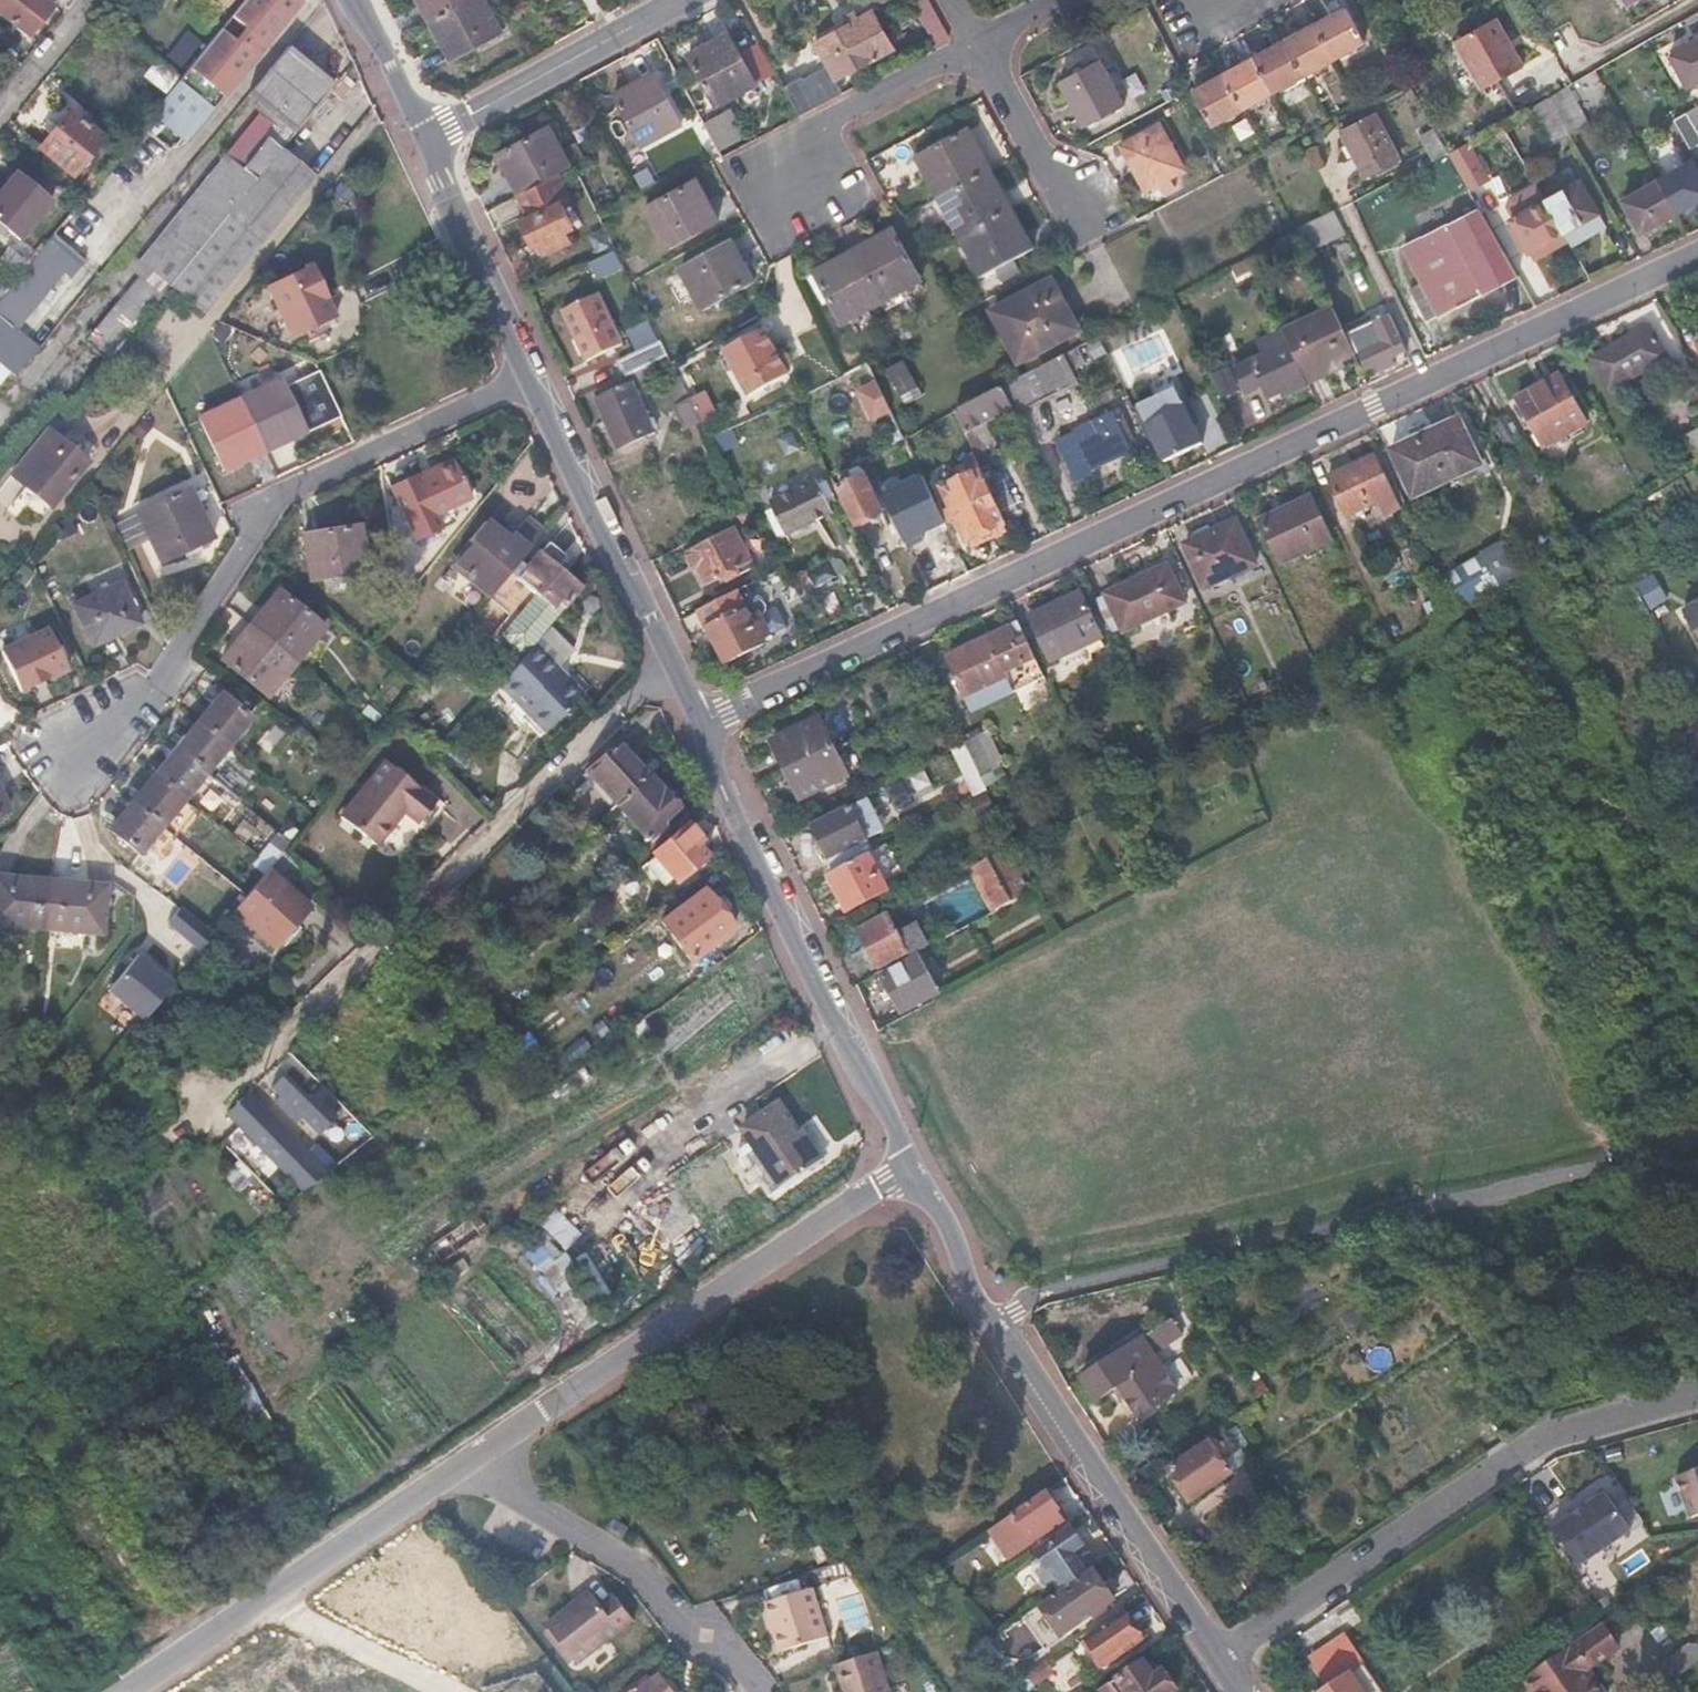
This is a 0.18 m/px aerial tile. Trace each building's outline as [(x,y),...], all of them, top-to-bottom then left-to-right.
[(24,37),(50,5),(44,0),(0,0),(0,18),(24,37)] [(180,77),(154,109),(188,136),(297,1),(296,0),(242,0),(180,77)] [(233,0),(215,0),(226,9),(233,0)] [(432,19),(466,0),(422,0),(432,19)] [(432,19),(453,57),(504,30),(487,0),(466,0),(432,19)] [(937,43),(948,37),(928,0),(913,0),(937,43)] [(1316,23),(1334,56),(1366,39),(1347,6),(1316,23)] [(835,78),(893,45),(873,8),(815,40),(835,78)] [(1690,15),(1697,29),(1697,11),(1690,15)] [(1523,64),(1496,15),(1455,38),(1482,87),(1523,64)] [(1285,39),(1303,73),(1334,56),(1316,23),(1285,39)] [(742,56),(729,31),(689,52),(716,103),(776,71),(763,46),(742,56)] [(1697,78),(1697,35),(1672,50),(1691,82),(1697,78)] [(1254,56),(1272,90),(1303,73),(1285,39),(1254,56)] [(284,48),(247,93),(265,108),(278,119),(293,132),(330,86),(284,48)] [(1242,106),(1272,90),(1254,56),(1224,72),(1242,106)] [(1123,103),(1099,58),(1061,79),(1086,124),(1123,103)] [(682,122),(655,71),(614,92),(641,143),(682,122)] [(1211,123),(1242,106),(1224,72),(1193,89),(1211,123)] [(784,87),(799,115),(844,92),(835,78),(808,92),(800,78),(784,87)] [(1549,95),(1570,132),(1588,122),(1568,84),(1549,95)] [(1550,144),(1570,132),(1549,95),(1528,107),(1550,144)] [(1697,127),(1697,103),(1687,108),(1697,127)] [(265,108),(223,158),(236,168),(264,135),(278,119),(265,108)] [(733,108),(705,122),(722,155),(750,140),(733,108)] [(1697,140),(1697,127),(1687,108),(1673,116),(1689,145),(1697,140)] [(71,176),(102,139),(68,111),(38,148),(71,176)] [(1399,156),(1374,112),(1342,128),(1366,173),(1399,156)] [(1183,167),(1158,122),(1120,143),(1144,188),(1183,167)] [(498,152),(519,193),(524,191),(562,172),(570,168),(549,125),(498,152)] [(916,157),(938,197),(989,169),(968,129),(916,157)] [(236,168),(253,181),(280,148),(264,135),(236,168)] [(1489,176),(1469,140),(1451,150),(1471,185),(1489,176)] [(253,181),(169,285),(202,312),(314,176),(280,148),(253,181)] [(153,273),(169,285),(253,181),(236,168),(223,158),(138,261),(153,273)] [(1676,209),(1697,196),(1697,168),(1693,159),(1658,178),(1676,209)] [(938,197),(959,235),(1010,207),(989,169),(938,197)] [(52,203),(12,171),(0,185),(0,227),(20,243),(52,203)] [(543,237),(547,248),(572,238),(567,227),(576,224),(567,202),(575,199),(562,172),(524,191),(536,214),(527,216),(537,239),(543,237)] [(62,188),(79,202),(88,190),(71,176),(62,188)] [(717,218),(696,178),(645,206),(667,245),(717,218)] [(1562,230),(1571,246),(1606,225),(1580,178),(1544,198),(1562,230)] [(1641,228),(1676,209),(1658,178),(1624,198),(1641,228)] [(1562,230),(1544,198),(1511,216),(1529,248),(1562,230)] [(1459,305),(1518,274),(1478,204),(1406,243),(1439,311),(1457,302),(1459,305)] [(1010,207),(959,235),(981,274),(1031,247),(1010,207)] [(1345,233),(1333,209),(1295,230),(1307,253),(1345,233)] [(854,251),(881,301),(920,280),(893,229),(854,251)] [(752,281),(732,243),(680,269),(701,308),(752,281)] [(616,247),(599,254),(607,270),(623,262),(616,247)] [(842,321),(881,301),(854,251),(815,272),(842,321)] [(1,297),(48,335),(77,300),(30,262),(1,297)] [(334,317),(311,264),(265,285),(290,337),(334,317)] [(114,321),(129,334),(169,285),(153,273),(114,321)] [(1079,332),(1051,281),(989,314),(1018,365),(1079,332)] [(623,342),(598,292),(563,308),(587,359),(623,342)] [(1307,382),(1357,358),(1331,305),(1281,328),(1282,329),(1306,379),(1307,382)] [(1367,368),(1407,350),(1389,313),(1375,320),(1383,340),(1359,353),(1367,368)] [(12,379),(35,351),(0,324),(0,369),(3,372),(12,379)] [(1665,357),(1648,326),(1590,358),(1608,390),(1665,357)] [(788,373),(764,328),(723,349),(748,394),(788,373)] [(1271,396),(1306,379),(1282,329),(1262,339),(1268,351),(1257,358),(1252,351),(1235,360),(1250,391),(1264,384),(1271,396)] [(638,352),(644,365),(668,354),(662,341),(638,352)] [(1012,406),(1015,413),(1077,381),(1075,376),(1079,373),(1076,367),(1083,363),(1075,346),(1002,385),(1012,406)] [(625,374),(630,384),(663,367),(673,363),(672,361),(668,354),(644,365),(625,374)] [(673,363),(663,367),(682,404),(691,400),(673,363)] [(625,374),(592,390),(619,447),(640,437),(640,438),(654,431),(646,415),(646,416),(630,384),(625,374)] [(1584,423),(1557,375),(1514,399),(1542,447),(1584,423)] [(240,398),(264,449),(305,429),(280,378),(240,398)] [(877,382),(855,391),(871,426),(892,416),(877,382)] [(1130,394),(1137,408),(1160,396),(1154,383),(1130,394)] [(1002,385),(953,411),(979,464),(986,459),(972,427),(1012,406),(1002,385)] [(225,468),(264,449),(240,398),(199,419),(225,468)] [(686,427),(700,420),(691,400),(682,404),(675,408),(686,427)] [(1191,417),(1184,403),(1147,421),(1166,459),(1202,440),(1194,423),(1199,420),(1197,414),(1191,417)] [(1131,428),(1121,407),(1076,427),(1078,431),(1058,440),(1076,477),(1095,468),(1093,464),(1131,445),(1125,432),(1131,428)] [(1526,446),(1508,416),(1492,425),(1509,456),(1526,446)] [(1482,465),(1460,419),(1391,450),(1409,489),(1440,476),(1445,483),(1482,465)] [(0,466),(0,469),(48,508),(83,465),(34,424),(0,466)] [(1688,435),(1697,454),(1697,429),(1688,435)] [(1399,508),(1373,456),(1328,477),(1347,517),(1378,502),(1386,514),(1399,508)] [(450,457),(413,474),(416,481),(453,465),(450,457)] [(979,464),(981,468),(994,495),(1008,488),(993,457),(986,459),(979,464)] [(413,474),(388,485),(413,541),(438,530),(432,515),(469,499),(453,465),(416,481),(413,474)] [(968,538),(1006,520),(994,495),(981,468),(943,486),(968,538)] [(835,488),(853,526),(882,512),(864,475),(835,488)] [(921,476),(880,495),(903,542),(943,523),(921,476)] [(831,511),(816,478),(767,502),(784,535),(831,511)] [(211,537),(188,488),(136,513),(160,563),(211,537)] [(994,495),(1006,520),(1019,513),(1008,488),(994,495)] [(1330,540),(1310,498),(1261,520),(1281,562),(1330,540)] [(745,510),(729,518),(732,526),(690,549),(707,583),(723,574),(727,581),(740,574),(736,567),(751,559),(737,531),(752,524),(745,510)] [(461,579),(485,600),(539,534),(524,521),(516,531),(502,548),(495,541),(499,536),(482,523),(466,543),(469,546),(453,565),(465,574),(461,579)] [(1254,563),(1235,521),(1185,544),(1205,586),(1254,563)] [(508,524),(499,536),(495,541),(502,548),(516,531),(508,524)] [(366,571),(359,528),(301,536),(309,580),(366,571)] [(545,629),(579,590),(554,569),(563,557),(547,542),(523,571),(539,586),(523,609),(545,629)] [(1507,560),(1455,590),(1463,607),(1516,575),(1507,560)] [(1167,566),(1105,593),(1119,623),(1122,631),(1184,603),(1167,566)] [(138,622),(119,582),(72,604),(92,645),(138,622)] [(1455,590),(1453,587),(1435,597),(1446,617),(1463,607),(1455,590)] [(696,610),(704,625),(745,604),(738,590),(696,610)] [(248,626),(295,664),(323,629),(276,591),(248,626)] [(1105,593),(1094,598),(1109,628),(1119,623),(1105,593)] [(1101,637),(1080,594),(1029,618),(1050,662),(1101,637)] [(1680,609),(1697,640),(1697,598),(1680,609)] [(745,604),(704,625),(725,662),(764,643),(762,637),(770,632),(759,612),(751,616),(745,604)] [(1044,677),(1019,624),(947,658),(972,711),(1044,677)] [(267,698),(295,664),(248,626),(219,661),(267,698)] [(47,628),(0,651),(0,652),(19,692),(65,669),(47,628)] [(531,645),(496,686),(545,728),(584,690),(531,645)] [(197,725),(226,749),(248,721),(219,697),(197,725)] [(788,772),(835,748),(822,720),(774,743),(788,772)] [(175,751),(205,775),(226,749),(197,725),(175,751)] [(988,732),(965,744),(979,773),(986,770),(1001,762),(988,732)] [(614,804),(647,775),(616,742),(585,771),(614,804)] [(979,773),(965,744),(954,750),(977,795),(987,789),(979,773)] [(848,777),(835,748),(788,772),(802,800),(848,777)] [(153,779),(183,803),(205,775),(175,751),(153,779)] [(342,777),(350,767),(336,755),(328,766),(342,777)] [(419,820),(435,798),(386,759),(341,815),(376,843),(404,808),(419,820)] [(662,791),(647,775),(614,804),(647,840),(663,826),(660,822),(678,806),(678,801),(666,787),(662,791)] [(133,804),(163,828),(183,803),(153,779),(133,804)] [(837,872),(870,854),(874,852),(868,840),(884,831),(867,800),(814,828),(837,872)] [(140,856),(163,828),(133,804),(110,831),(140,856)] [(279,834),(289,841),(298,831),(288,824),(279,834)] [(650,854),(671,878),(674,881),(704,856),(694,844),(697,834),(689,825),(680,826),(648,852),(650,854)] [(664,884),(671,878),(650,854),(639,865),(655,885),(660,881),(664,884)] [(837,872),(830,876),(849,912),(890,890),(870,854),(837,872)] [(996,910),(1013,901),(992,861),(975,869),(996,910)] [(246,894),(231,912),(272,947),(310,905),(269,866),(266,869),(246,894)] [(43,930),(49,880),(0,874),(0,925),(43,930)] [(49,880),(43,930),(100,937),(106,888),(49,880)] [(662,921),(691,961),(733,931),(704,890),(662,921)] [(907,953),(909,956),(927,947),(923,939),(923,935),(918,926),(910,929),(899,910),(858,932),(878,970),(907,953)] [(939,993),(920,957),(883,977),(903,1012),(939,993)] [(330,1119),(284,1075),(271,1087),(280,1096),(275,1102),(295,1121),(301,1117),(317,1133),(330,1119)] [(220,1141),(283,1206),(300,1192),(284,1174),(308,1151),(248,1091),(237,1102),(259,1125),(248,1136),(236,1125),(220,1141)] [(345,1126),(353,1118),(336,1100),(327,1108),(345,1126)] [(226,1112),(236,1125),(248,1136),(259,1125),(237,1102),(226,1112)] [(802,1143),(777,1104),(742,1127),(753,1144),(742,1151),(773,1196),(822,1161),(809,1139),(802,1143)] [(314,1145),(308,1151),(312,1155),(328,1171),(336,1165),(314,1145)] [(305,1164),(318,1178),(328,1171),(312,1155),(305,1164)] [(1173,1320),(1083,1379),(1098,1401),(1120,1386),(1142,1418),(1181,1392),(1156,1355),(1183,1337),(1173,1320)] [(1224,1424),(1205,1437),(1210,1443),(1224,1464),(1243,1450),(1224,1424)] [(1224,1464),(1210,1443),(1173,1469),(1193,1499),(1230,1473),(1224,1464)] [(1676,1479),(1695,1519),(1697,1518),(1697,1470),(1676,1479)] [(1062,1510),(1051,1493),(994,1532),(1013,1559),(1065,1522),(1059,1512),(1062,1510)] [(1606,1493),(1556,1527),(1584,1568),(1634,1535),(1606,1493)] [(624,1533),(628,1525),(614,1517),(609,1524),(624,1533)] [(1059,1579),(1066,1589),(1090,1572),(1077,1552),(1087,1545),(1075,1527),(1040,1550),(1050,1564),(1040,1571),(1050,1585),(1059,1579)] [(1117,1599),(1096,1568),(1090,1572),(1066,1589),(1058,1594),(1068,1610),(1062,1615),(1061,1619),(1068,1631),(1074,1632),(1098,1615),(1096,1612),(1117,1599)] [(836,1639),(821,1589),(773,1604),(787,1654),(836,1639)] [(574,1609),(591,1596),(587,1591),(570,1605),(574,1609)] [(598,1606),(591,1596),(574,1609),(570,1605),(549,1621),(580,1661),(632,1620),(612,1594),(598,1606)] [(1051,1599),(1062,1615),(1068,1610),(1058,1594),(1051,1599)] [(1145,1640),(1128,1613),(1089,1639),(1108,1665),(1145,1640)] [(1606,1626),(1528,1680),(1536,1691),(1606,1691),(1590,1669),(1621,1648),(1606,1626)] [(1314,1658),(1328,1678),(1363,1654),(1349,1634),(1314,1658)] [(1697,1661),(1697,1648),(1696,1644),(1671,1661),(1668,1657),(1643,1675),(1655,1691),(1657,1691),(1697,1661)] [(1328,1678),(1334,1688),(1328,1691),(1386,1691),(1368,1666),(1370,1664),(1363,1654),(1328,1678)] [(869,1655),(830,1667),(837,1691),(881,1691),(869,1655)] [(1146,1660),(1104,1690),(1106,1691),(1174,1691),(1179,1688),(1167,1669),(1157,1676),(1146,1660)] [(663,1668),(655,1675),(653,1673),(629,1691),(681,1691),(663,1668)]
